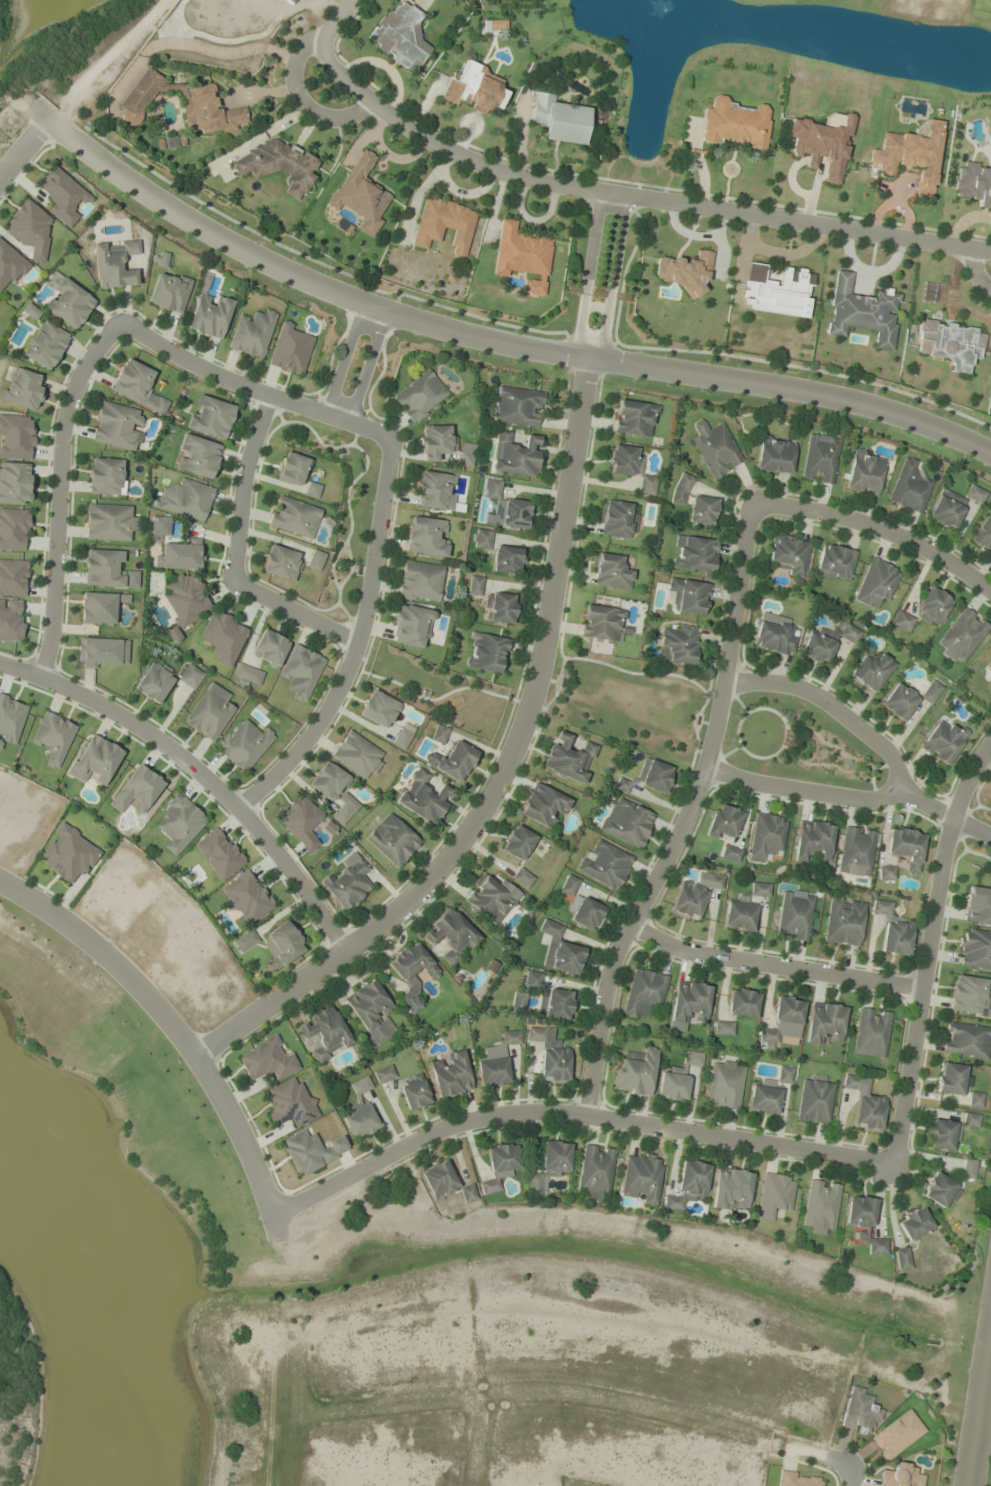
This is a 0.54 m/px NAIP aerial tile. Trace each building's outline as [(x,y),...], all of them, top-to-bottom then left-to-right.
[(433,47),(411,31),(423,16),(403,0),(396,0),(365,39),(411,75),(433,47)] [(440,97),(485,116),(488,108),(498,112),(507,91),(498,88),(503,77),(466,60),(459,76),(450,72),(440,97)] [(215,85),(172,85),(145,67),(119,106),(119,120),(129,127),(135,127),(144,114),(144,110),(156,92),(183,92),(182,125),(192,131),(234,132),(239,124),(245,124),(246,109),(218,109),(215,106),(215,85)] [(544,140),(584,145),(589,108),(555,104),(556,94),(534,92),(530,125),(545,127),(544,140)] [(765,148),(768,108),(726,104),(727,97),(711,95),(710,108),(703,107),(700,142),(765,148)] [(839,186),(853,115),(826,110),(823,124),(790,117),(786,137),(793,139),(790,154),(806,157),(804,168),(813,170),(815,159),(825,161),(821,183),(839,186)] [(931,200),(940,121),(924,119),(923,128),(914,127),(913,136),(882,132),(880,150),(869,149),(867,162),(877,163),(876,174),(893,177),(894,166),(916,168),(913,197),(931,200)] [(299,202),(314,178),(310,170),(315,162),(274,137),(229,162),(238,178),(248,172),(253,181),(274,169),(280,172),(287,186),(283,193),(299,202)] [(327,206),(338,212),(340,207),(361,219),(355,229),(366,235),(371,226),(375,228),(393,196),(364,179),(377,157),(360,147),(327,206)] [(958,163),(955,196),(976,198),(975,208),(990,210),(990,166),(958,163)] [(36,189),(54,202),(47,212),(69,228),(80,215),(77,212),(91,194),(53,166),(36,189)] [(411,247),(426,250),(429,240),(438,243),(441,229),(452,232),(449,247),(455,249),(453,257),(464,260),(476,208),(423,196),(411,247)] [(11,207),(11,243),(31,243),(31,262),(47,262),(47,207),(11,207)] [(494,272),(528,276),(525,296),(544,298),(552,238),(515,233),(517,221),(500,219),(494,272)] [(8,279),(15,285),(32,265),(0,239),(0,289),(8,279)] [(137,286),(136,269),(124,270),(123,256),(140,254),(139,240),(93,243),(96,288),(137,286)] [(708,283),(712,251),(696,249),(695,260),(657,255),(654,281),(682,285),(681,295),(702,298),(703,283),(708,283)] [(157,267),(168,267),(168,252),(157,253),(157,267)] [(740,308),(805,318),(813,272),(779,266),(777,282),(763,280),(766,265),(748,262),(740,308)] [(146,304),(181,315),(192,280),(158,269),(146,304)] [(825,336),(843,338),(844,328),(874,332),(872,350),(891,352),(896,314),(898,292),(875,289),(874,297),(848,294),(851,272),(833,270),(825,336)] [(42,308),(76,330),(96,299),(61,277),(42,308)] [(232,300),(197,291),(187,331),(222,340),(232,300)] [(39,311),(28,303),(22,312),(33,319),(39,311)] [(228,349),(263,359),(276,312),(256,307),(254,316),(239,311),(228,349)] [(70,334),(40,318),(20,356),(50,372),(70,334)] [(918,319),(913,355),(950,360),(948,372),(968,375),(971,357),(980,359),(984,329),(918,319)] [(267,365),(302,377),(314,340),(291,333),(294,324),(282,320),(267,365)] [(163,414),(169,399),(149,391),(157,372),(123,357),(108,392),(163,414)] [(450,393),(426,367),(390,399),(414,425),(450,393)] [(36,411),(44,386),(38,384),(40,375),(17,368),(12,386),(3,384),(0,395),(0,400),(36,411)] [(538,427),(539,410),(542,410),(544,390),(496,386),(493,423),(538,427)] [(225,441),(236,405),(197,393),(186,429),(225,441)] [(651,437),(655,404),(616,399),(612,432),(651,437)] [(89,442),(137,452),(141,431),(136,430),(140,409),(99,400),(89,442)] [(0,414),(0,437),(1,437),(0,447),(0,458),(32,460),(35,416),(0,414)] [(721,422),(707,429),(701,418),(690,424),(696,435),(689,439),(710,480),(742,463),(721,422)] [(419,462),(438,462),(438,454),(454,454),(454,425),(419,425),(419,462)] [(536,477),(540,436),(524,434),(523,444),(510,443),(511,432),(495,430),(491,472),(536,477)] [(832,486),(840,438),(807,432),(799,480),(832,486)] [(213,479),(222,443),(182,433),(177,455),(176,455),(173,470),(213,479)] [(754,471),(790,475),(794,440),(758,436),(754,471)] [(473,444),(459,444),(459,466),(473,466),(473,444)] [(655,477),(640,475),(642,458),(633,457),(634,447),(611,444),(608,473),(639,477),(638,494),(653,495),(655,477)] [(883,456),(850,449),(843,490),(875,496),(883,456)] [(275,479),(301,487),(310,459),(284,451),(275,479)] [(920,515),(932,478),(915,472),(919,461),(902,456),(886,503),(920,515)] [(124,496),(125,459),(88,458),(87,494),(124,496)] [(0,463),(0,504),(30,505),(31,463),(0,463)] [(462,513),(464,504),(452,502),(456,475),(417,470),(412,506),(462,513)] [(670,502),(683,505),(691,476),(677,473),(670,502)] [(214,487),(179,477),(175,489),(163,485),(156,508),(204,523),(214,487)] [(499,526),(526,530),(530,501),(499,497),(501,481),(488,479),(485,498),(495,499),(493,518),(500,519),(499,526)] [(305,495),(317,498),(320,486),(308,483),(305,495)] [(964,495),(979,503),(985,493),(969,485),(964,495)] [(925,518),(951,530),(965,500),(939,488),(925,518)] [(313,540),(322,507),(276,494),(267,527),(313,540)] [(686,522),(712,527),(716,499),(691,495),(686,522)] [(632,503),(602,499),(597,534),(634,540),(637,513),(630,512),(632,503)] [(990,502),(970,543),(990,553),(990,502)] [(129,505),(86,503),(84,540),(128,541),(128,532),(138,532),(138,516),(129,515),(129,505)] [(0,509),(0,550),(28,550),(28,509),(0,509)] [(169,517),(151,516),(150,536),(169,536),(169,517)] [(404,553),(445,557),(447,540),(438,539),(439,529),(447,530),(448,520),(409,516),(404,553)] [(472,547),(487,550),(491,532),(476,529),(472,547)] [(809,540),(770,534),(766,564),(786,567),(785,577),(803,580),(809,540)] [(712,572),(716,539),(674,535),(671,568),(712,572)] [(201,569),(201,539),(186,539),(186,543),(162,544),(163,556),(154,556),(154,569),(201,569)] [(856,552),(821,542),(812,574),(846,584),(856,552)] [(295,581),(302,553),(268,544),(261,572),(295,581)] [(521,547),(494,545),(491,572),(519,574),(521,547)] [(83,586),(123,588),(124,566),(124,550),(85,548),(83,586)] [(325,554),(312,549),(306,567),(318,572),(325,554)] [(629,590),(631,569),(622,568),(623,555),(592,551),(589,573),(596,573),(594,586),(629,590)] [(899,568),(868,557),(852,600),(873,608),(877,599),(887,602),(899,568)] [(27,560),(0,559),(0,596),(26,596),(27,560)] [(397,598),(438,603),(443,565),(402,560),(397,598)] [(212,610),(191,570),(162,584),(167,593),(162,596),(177,625),(165,631),(170,642),(180,637),(175,629),(212,610)] [(481,595),(482,577),(468,576),(467,594),(481,595)] [(704,616),(708,583),(667,577),(665,593),(674,594),(671,612),(704,616)] [(951,600),(928,586),(912,613),(935,627),(951,600)] [(80,623),(116,624),(116,604),(129,604),(129,593),(81,592),(80,623)] [(485,593),(483,622),(513,623),(515,594),(485,593)] [(24,600),(0,599),(0,640),(23,640),(24,600)] [(433,609),(396,603),(390,643),(426,649),(433,609)] [(620,643),(624,609),(583,604),(579,638),(620,643)] [(988,625),(961,606),(934,644),(961,663),(988,625)] [(216,649),(211,660),(231,669),(250,626),(212,609),(198,641),(216,649)] [(913,618),(896,610),(890,624),(906,632),(913,618)] [(752,648),(791,657),(798,627),(758,619),(752,648)] [(698,628),(660,622),(655,660),(693,666),(698,628)] [(798,656),(826,665),(834,638),(854,645),(859,629),(841,623),(837,636),(807,627),(798,656)] [(250,656),(277,667),(289,641),(262,629),(250,656)] [(503,675),(510,638),(469,631),(462,667),(503,675)] [(77,666),(127,668),(128,639),(78,637),(77,666)] [(305,703),(325,658),(293,643),(277,678),(291,685),(286,694),(305,703)] [(872,659),(861,653),(845,679),(874,696),(894,663),(876,652),(872,659)] [(156,705),(177,677),(154,660),(133,688),(156,705)] [(258,687),(263,672),(236,663),(231,679),(258,687)] [(204,674),(188,664),(177,680),(194,690),(204,674)] [(928,705),(942,688),(931,679),(917,696),(928,705)] [(226,703),(231,695),(210,681),(182,723),(213,743),(235,709),(226,703)] [(879,708),(902,720),(916,695),(892,682),(879,708)] [(386,729),(400,704),(371,689),(357,714),(386,729)] [(0,695),(0,750),(3,742),(16,745),(28,703),(0,695)] [(77,724),(44,710),(30,746),(49,754),(45,765),(58,770),(77,724)] [(917,748),(945,766),(966,735),(938,716),(917,748)] [(257,732),(240,719),(215,751),(246,774),(275,735),(262,725),(257,732)] [(402,750),(415,728),(404,722),(391,744),(402,750)] [(442,744),(448,729),(436,724),(431,739),(442,744)] [(373,775),(387,754),(347,729),(329,758),(363,779),(368,771),(373,775)] [(571,735),(554,729),(541,771),(584,784),(596,745),(584,741),(581,751),(568,747),(571,735)] [(69,776),(84,782),(87,775),(107,784),(123,748),(86,733),(69,776)] [(477,750),(454,740),(445,759),(428,751),(422,764),(462,782),(477,750)] [(634,783),(663,794),(673,768),(644,757),(634,783)] [(350,776),(324,760),(308,786),(334,802),(350,776)] [(143,815),(165,781),(137,762),(108,806),(121,814),(128,805),(143,815)] [(440,783),(435,791),(425,784),(430,775),(416,767),(395,804),(433,826),(454,791),(440,783)] [(614,788),(626,792),(630,782),(618,778),(614,788)] [(557,822),(551,819),(554,812),(563,815),(570,797),(531,781),(517,816),(554,830),(557,822)] [(274,818),(309,852),(319,842),(308,831),(323,815),(299,792),(274,818)] [(336,800),(342,806),(332,817),(341,825),(358,805),(343,792),(336,800)] [(170,840),(163,847),(175,858),(209,819),(178,793),(151,824),(170,840)] [(597,830),(639,850),(656,814),(613,795),(597,830)] [(705,835),(732,842),(741,811),(714,803),(705,835)] [(363,838),(395,869),(421,842),(389,811),(363,838)] [(786,817),(754,813),(747,858),(769,862),(770,852),(781,854),(786,817)] [(792,860),(813,863),(813,862),(827,864),(832,823),(797,819),(792,860)] [(101,848),(63,822),(36,861),(74,887),(101,848)] [(521,862),(536,836),(515,823),(499,848),(521,862)] [(191,848),(223,882),(247,860),(215,826),(191,848)] [(874,830),(842,826),(836,873),(868,877),(874,830)] [(923,832),(888,827),(884,854),(907,857),(905,873),(917,875),(923,832)] [(617,891),(633,856),(593,837),(576,872),(617,891)] [(737,862),(741,850),(724,844),(720,857),(737,862)] [(344,912),(373,889),(361,875),(369,869),(354,851),(340,863),(345,868),(334,878),(330,873),(319,882),(344,912)] [(893,880),(893,866),(877,865),(877,879),(893,880)] [(217,889),(233,912),(237,909),(248,925),(276,906),(249,867),(217,889)] [(534,877),(519,867),(511,878),(526,889),(534,877)] [(669,913),(697,922),(708,887),(720,890),(724,879),(698,870),(694,883),(680,878),(669,913)] [(522,893),(500,878),(496,883),(482,873),(462,901),(497,927),(522,893)] [(560,892),(572,896),(579,879),(567,874),(560,892)] [(750,896),(769,896),(769,883),(750,883),(750,896)] [(990,926),(990,888),(966,885),(961,922),(990,926)] [(807,942),(814,893),(781,889),(774,937),(807,942)] [(573,913),(569,920),(593,933),(606,908),(576,892),(567,910),(573,913)] [(822,942),(857,947),(864,901),(829,896),(822,942)] [(871,912),(889,914),(891,901),(872,900),(871,912)] [(753,902),(724,902),(724,929),(753,929),(753,902)] [(481,937),(449,906),(420,935),(431,946),(438,939),(448,949),(441,956),(452,967),(481,937)] [(288,919),(264,933),(277,955),(266,962),(272,972),(307,950),(288,919)] [(541,967),(577,975),(584,947),(559,941),(563,924),(542,919),(539,932),(549,934),(541,967)] [(908,956),(911,922),(883,920),(881,953),(908,956)] [(990,970),(990,932),(961,928),(956,965),(990,970)] [(240,953),(258,941),(250,929),(232,941),(240,953)] [(399,997),(411,1015),(423,1007),(416,997),(424,991),(412,974),(422,967),(431,979),(440,973),(416,939),(387,960),(409,991),(399,997)] [(624,1012),(658,1019),(667,975),(632,969),(624,1012)] [(541,972),(526,971),(524,987),(540,989),(541,972)] [(352,991),(354,995),(345,1001),(374,1047),(395,1034),(383,1015),(393,1008),(373,977),(352,991)] [(690,1024),(691,1016),(706,1019),(711,985),(675,980),(670,1021),(690,1024)] [(573,991),(542,987),(538,1017),(569,1020),(573,991)] [(725,1012),(754,1019),(760,995),(731,988),(725,1012)] [(522,1010),(525,996),(514,994),(512,1008),(522,1010)] [(759,1028),(758,1043),(777,1045),(778,1036),(799,1038),(804,999),(775,995),(771,1030),(759,1028)] [(804,1042),(823,1045),(824,1040),(840,1042),(845,1005),(810,1001),(804,1042)] [(354,1044),(332,1004),(295,1024),(304,1039),(313,1034),(319,1045),(309,1051),(317,1064),(354,1044)] [(852,1054),(884,1058),(890,1011),(858,1007),(852,1054)] [(733,1034),(733,1021),(714,1021),(714,1035),(733,1034)] [(945,1021),(941,1054),(987,1060),(990,1032),(990,1027),(945,1021)] [(568,1083),(570,1048),(561,1047),(561,1039),(546,1038),(547,1028),(528,1027),(527,1042),(542,1042),(540,1082),(568,1083)] [(511,1083),(506,1045),(521,1044),(519,1030),(501,1032),(502,1041),(492,1041),(493,1050),(484,1051),(485,1060),(477,1061),(480,1087),(511,1083)] [(300,1069),(291,1051),(283,1054),(274,1036),(236,1055),(250,1083),(272,1072),(276,1080),(300,1069)] [(612,1091),(650,1096),(658,1048),(642,1045),(641,1055),(624,1052),(623,1062),(617,1061),(612,1091)] [(446,1053),(448,1062),(431,1065),(438,1098),(472,1090),(464,1049),(446,1053)] [(686,1101),(691,1067),(700,1068),(703,1053),(685,1050),(682,1070),(661,1067),(657,1097),(686,1101)] [(738,1111),(745,1064),(713,1059),(706,1106),(738,1111)] [(971,1067),(941,1061),(935,1091),(966,1096),(971,1067)] [(373,1071),(377,1083),(395,1078),(391,1065),(373,1071)] [(792,1067),(778,1067),(777,1082),(791,1083),(792,1067)] [(880,1132),(885,1097),(867,1094),(870,1077),(845,1073),(843,1089),(859,1091),(853,1128),(880,1132)] [(398,1081),(408,1110),(431,1102),(421,1074),(398,1081)] [(796,1120),(829,1124),(834,1083),(824,1081),(824,1076),(813,1075),(812,1081),(801,1079),(796,1120)] [(263,1091),(272,1111),(268,1113),(274,1126),(292,1118),(296,1127),(320,1116),(312,1097),(307,1099),(297,1076),(263,1091)] [(373,1088),(367,1076),(350,1083),(355,1096),(373,1088)] [(771,1087),(772,1080),(761,1078),(760,1085),(751,1084),(748,1111),(777,1115),(780,1088),(771,1087)] [(969,1106),(981,1108),(983,1094),(971,1092),(969,1106)] [(380,1127),(367,1101),(341,1114),(353,1140),(380,1127)] [(979,1114),(964,1113),(964,1126),(979,1126),(979,1114)] [(956,1150),(959,1122),(931,1119),(929,1147),(956,1150)] [(281,1141),(298,1177),(350,1152),(342,1135),(321,1145),(315,1133),(308,1136),(305,1129),(281,1141)] [(569,1174),(571,1142),(543,1141),(541,1174),(529,1174),(528,1194),(546,1195),(547,1173),(569,1174)] [(488,1147),(491,1180),(480,1181),(481,1194),(501,1192),(499,1174),(520,1172),(517,1143),(488,1147)] [(577,1191),(609,1195),(616,1149),(584,1144),(577,1191)] [(663,1157),(626,1152),(620,1201),(657,1205),(663,1157)] [(420,1171),(434,1200),(459,1189),(466,1203),(478,1198),(471,1184),(460,1189),(446,1159),(420,1171)] [(974,1178),(976,1160),(964,1159),(962,1177),(974,1178)] [(710,1163),(681,1160),(678,1196),(665,1195),(663,1210),(683,1212),(684,1200),(706,1202),(710,1163)] [(712,1207),(748,1211),(753,1171),(717,1167),(712,1207)] [(922,1195),(948,1209),(961,1186),(935,1171),(922,1195)] [(757,1219),(776,1221),(777,1211),(791,1213),(796,1176),(763,1173),(757,1219)] [(834,1230),(840,1184),(808,1180),(803,1226),(834,1230)] [(876,1199),(848,1195),(844,1225),(856,1227),(854,1239),(870,1242),(868,1253),(886,1256),(889,1239),(870,1237),(876,1199)] [(907,1241),(933,1229),(923,1206),(896,1218),(907,1241)] [(908,1247),(894,1250),(898,1271),(912,1268),(908,1247)] [(841,1426),(876,1434),(883,1407),(869,1403),(872,1391),(851,1386),(841,1426)] [(869,1436),(884,1460),(926,1433),(910,1409),(869,1436)] [(880,1485),(921,1485),(922,1475),(916,1475),(917,1464),(894,1462),(893,1471),(881,1470),(880,1485)] [(823,1477),(779,1470),(776,1485),(821,1485),(823,1477)]
